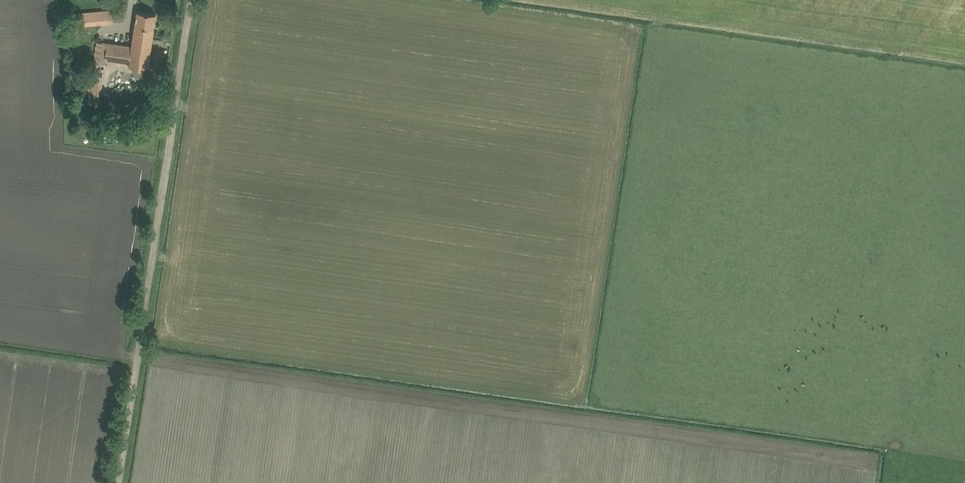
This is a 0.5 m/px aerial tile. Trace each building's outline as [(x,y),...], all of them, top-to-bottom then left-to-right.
[(79,25),(107,22),(116,21),(115,9),(78,13),(79,25)] [(97,41),(94,61),(102,62),(102,60),(105,60),(106,60),(130,64),(129,66),(148,69),(155,23),(156,13),(138,10),(132,46),(107,43),(97,41)]
